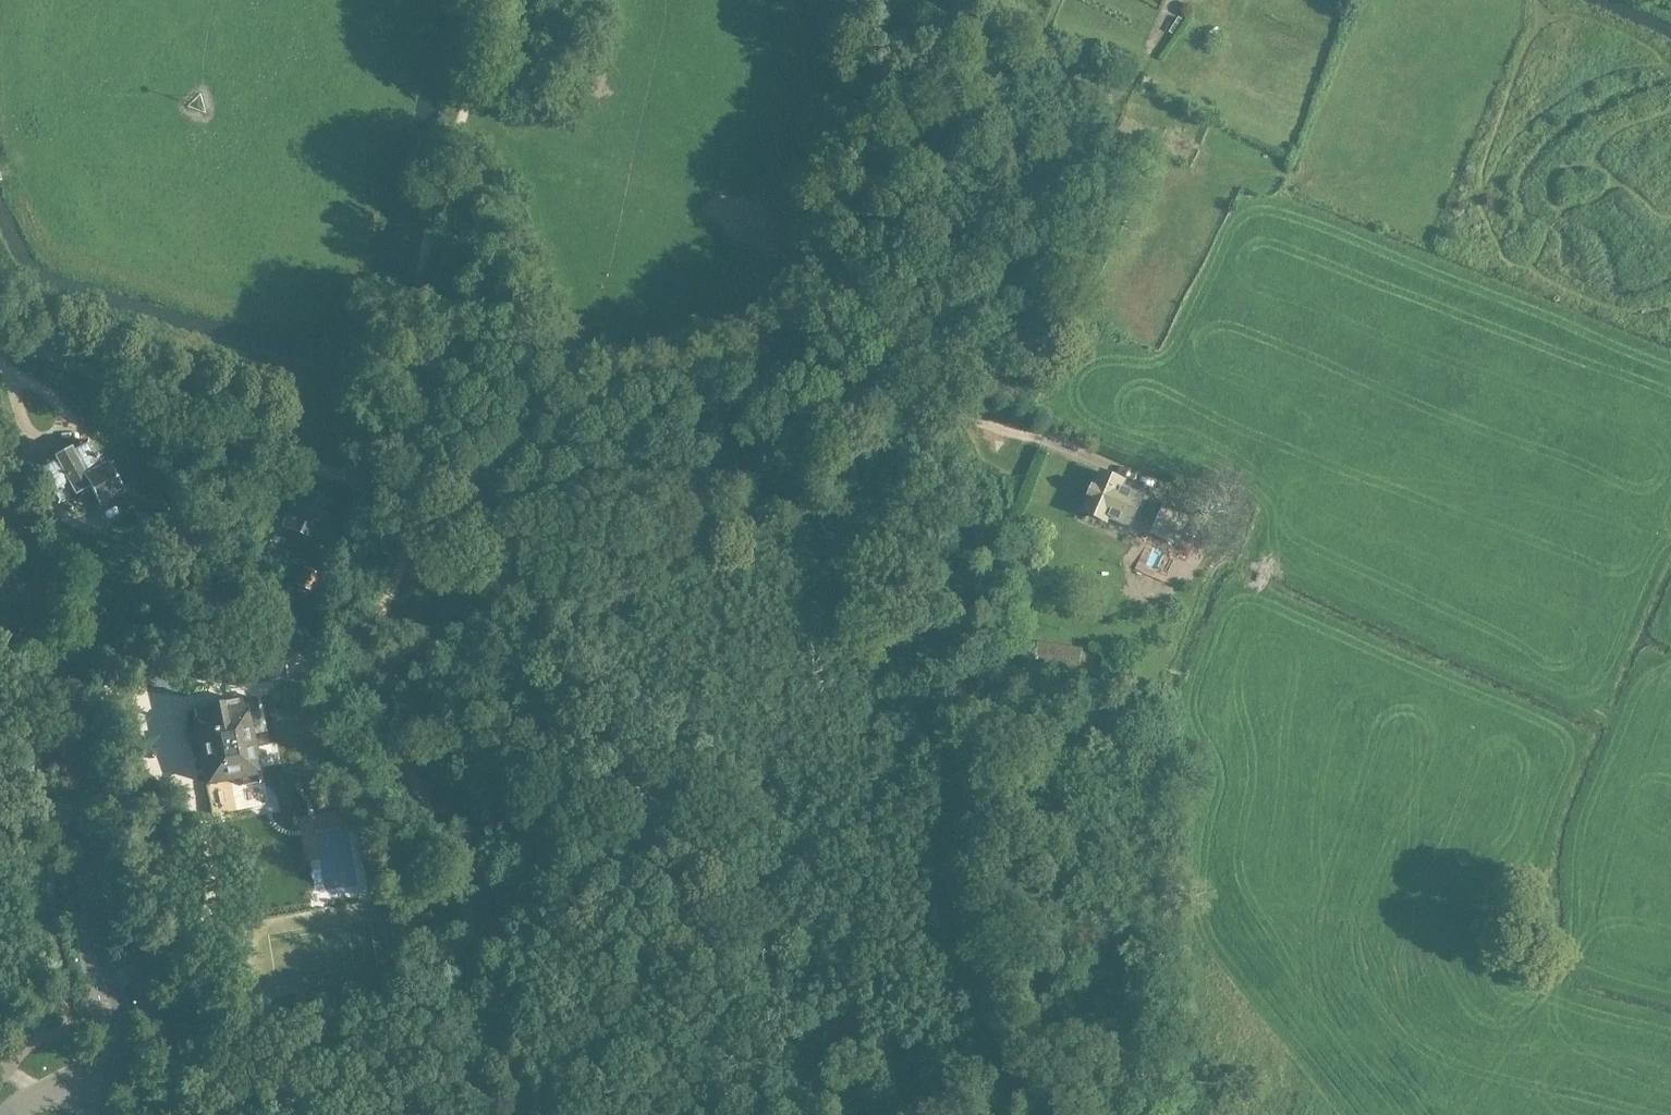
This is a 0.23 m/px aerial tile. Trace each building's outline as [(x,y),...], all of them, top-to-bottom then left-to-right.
[(58,503),(73,495),(88,487),(100,507),(119,496),(128,511),(134,508),(146,529),(149,528),(153,535),(164,530),(159,522),(169,517),(157,495),(148,500),(135,478),(118,487),(114,479),(121,476),(113,463),(107,466),(106,465),(103,467),(87,440),(70,449),(68,446),(52,454),(54,458),(37,467),(58,503)] [(1125,481),(1102,471),(1093,492),(1085,511),(1108,521),(1109,517),(1130,526),(1144,495),(1123,486),(1125,481)] [(1174,543),(1185,515),(1164,506),(1152,534),(1174,543)] [(304,566),(296,583),(308,589),(316,572),(304,566)] [(1038,641),(1034,668),(1079,674),(1083,648),(1038,641)] [(234,658),(240,687),(284,677),(279,649),(234,658)] [(262,802),(256,773),(246,721),(260,719),(255,698),(241,701),(241,699),(193,708),(197,724),(196,724),(196,725),(185,728),(188,744),(199,742),(208,783),(231,778),(237,807),(262,802)]
